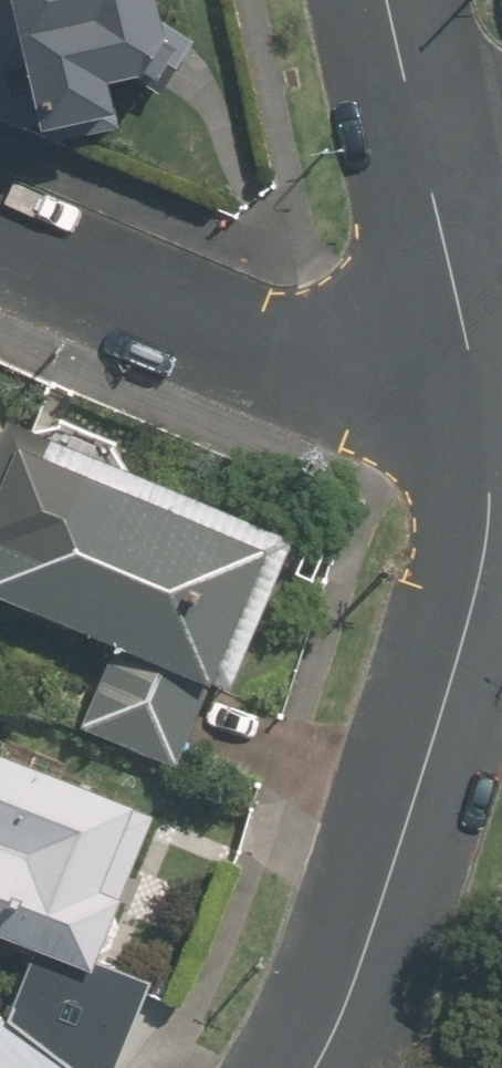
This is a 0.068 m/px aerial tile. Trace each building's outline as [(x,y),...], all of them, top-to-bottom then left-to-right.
[(14,116),(45,110),(47,116),(118,103),(112,73),(154,66),(162,71),(186,30),(171,20),(167,0),(0,0),(0,110),(14,116)] [(0,486),(0,591),(124,643),(89,725),(182,764),(183,762),(212,691),(225,696),(291,540),(25,427),(0,486)] [(89,967),(149,821),(0,758),(0,930),(89,967)] [(52,963),(27,1021),(87,1067),(109,1067),(132,995),(52,963)] [(19,1036),(0,1020),(0,1067),(54,1067),(19,1036)]
